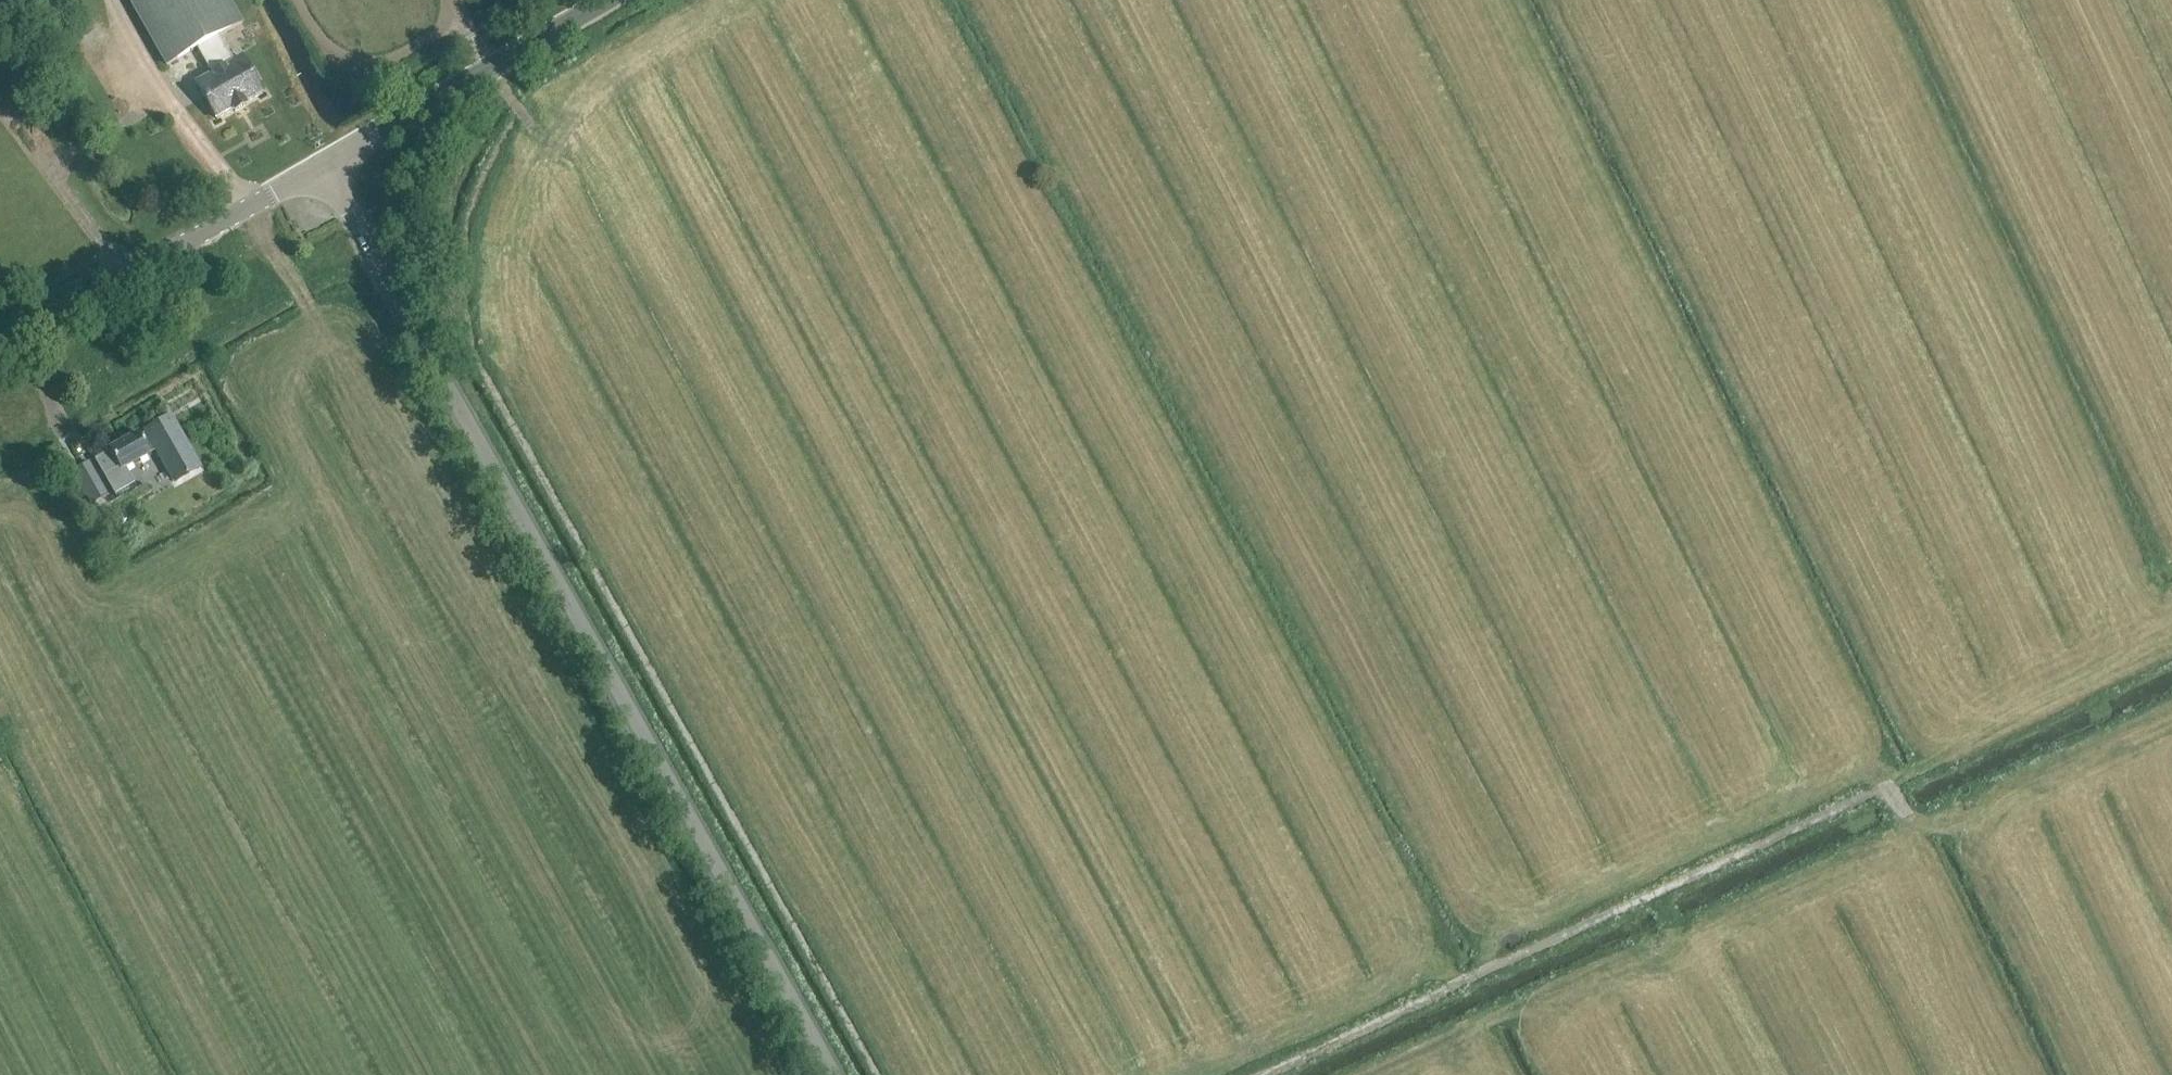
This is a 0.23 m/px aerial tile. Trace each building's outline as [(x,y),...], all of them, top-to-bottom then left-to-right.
[(220,37),(242,24),(228,0),(129,0),(167,67),(197,50),(212,76),(197,85),(217,121),(234,112),(234,113),(247,106),(246,105),(262,95),(242,59),(235,64),(220,37)] [(110,454),(96,463),(115,496),(135,485),(127,470),(156,453),(176,487),(203,471),(173,417),(145,433),(146,435),(141,438),(139,435),(109,452),(110,454)] [(88,496),(102,488),(88,464),(74,472),(88,496)]
